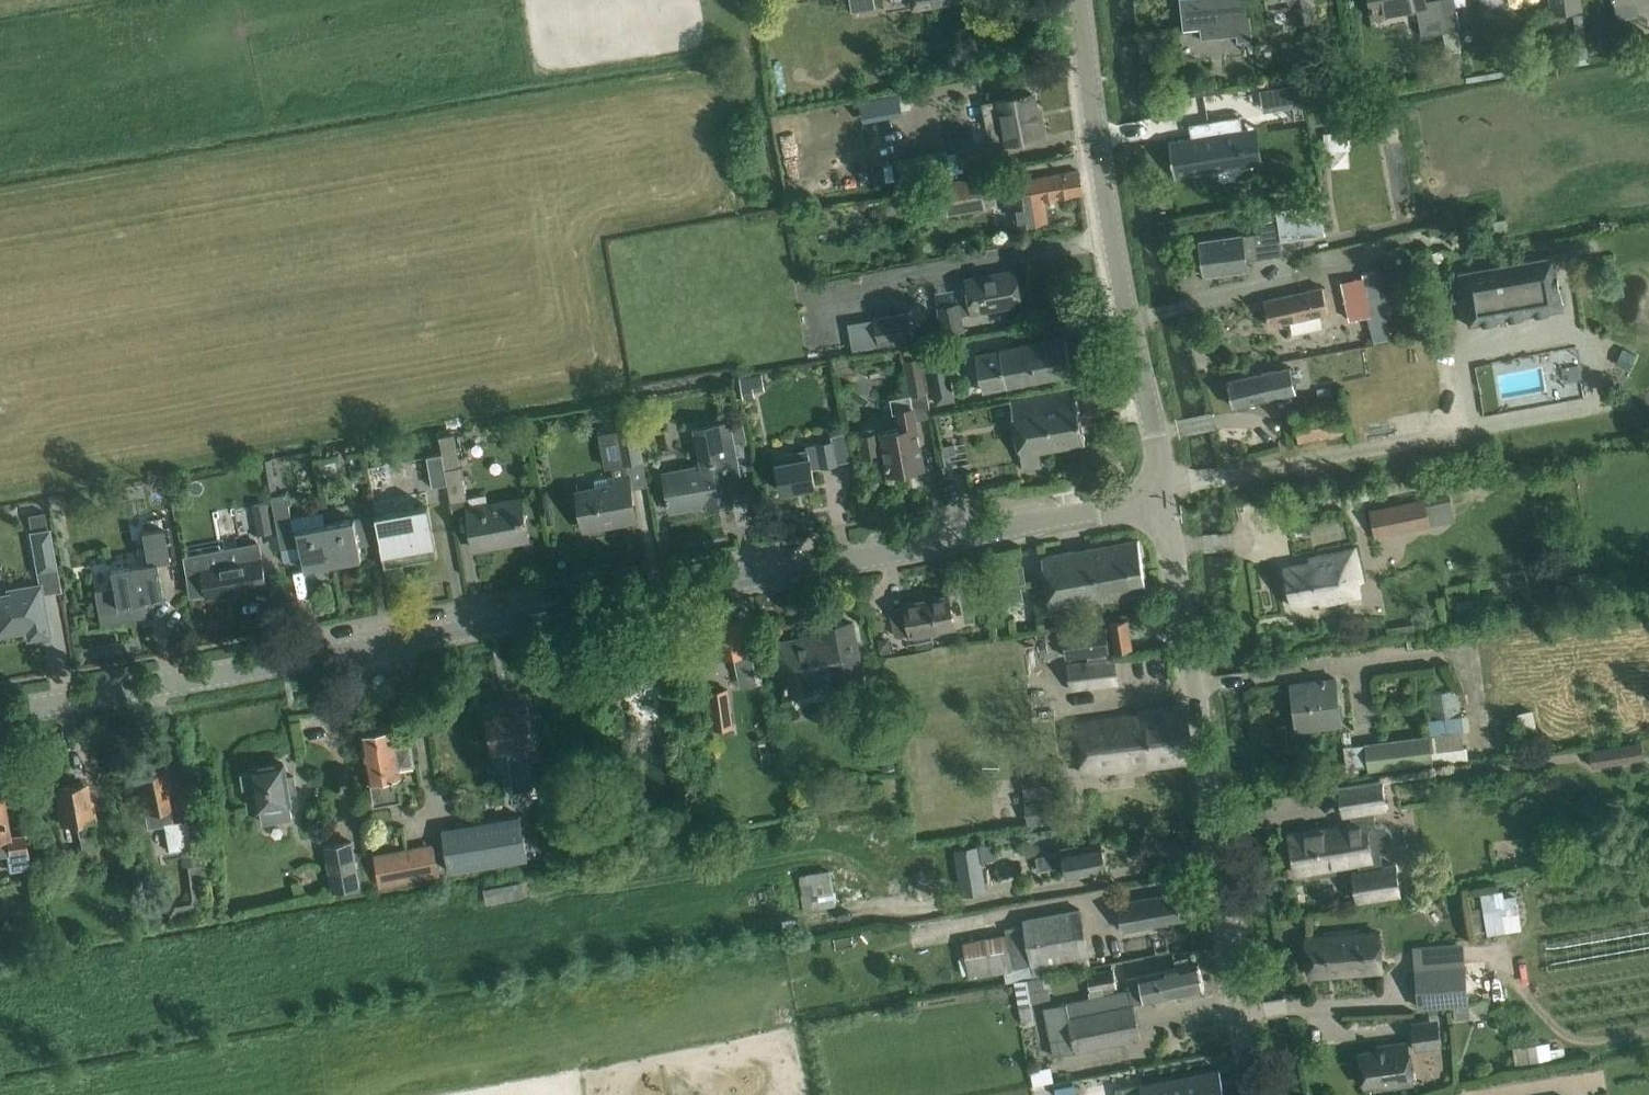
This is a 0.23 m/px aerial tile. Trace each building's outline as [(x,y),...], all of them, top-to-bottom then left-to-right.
[(852,11),(875,7),(874,0),(850,0),(852,11)] [(918,9),(933,7),(966,2),(966,0),(916,0),(918,9)] [(1250,13),(1237,14),(1236,0),(1180,0),(1183,29),(1200,28),(1201,39),(1237,35),(1237,41),(1253,39),(1250,13)] [(1314,0),(1267,0),(1268,2),(1270,9),(1292,4),(1295,21),(1317,17),(1314,0)] [(1458,17),(1455,0),(1429,0),(1426,1),(1426,0),(1371,0),(1374,14),(1417,6),(1422,34),(1445,30),(1448,50),(1461,48),(1459,28),(1459,27),(1458,17)] [(1555,12),(1583,6),(1582,0),(1553,0),(1555,12)] [(1620,19),(1640,15),(1638,6),(1648,4),(1648,0),(1616,0),(1620,19)] [(990,145),(958,151),(961,172),(1000,164),(996,144),(1006,142),(1006,143),(1023,140),(1044,136),(1041,120),(1038,120),(1036,113),(1033,93),(1025,95),(1025,93),(1019,94),(1010,95),(1010,97),(998,100),(983,103),(984,113),(990,145)] [(897,96),(858,99),(859,119),(899,116),(897,96)] [(1202,134),(1169,140),(1175,177),(1245,165),(1239,128),(1236,115),(1200,121),(1202,134)] [(1348,148),(1347,133),(1325,133),(1325,149),(1348,148)] [(1044,199),(1083,193),(1079,171),(1019,181),(1022,202),(1013,204),(1017,226),(1047,221),(1044,199)] [(980,177),(944,182),(949,215),(985,209),(980,177)] [(1260,232),(1242,234),(1198,242),(1203,276),(1246,269),(1247,270),(1248,270),(1245,255),(1281,249),(1280,240),(1324,233),(1319,203),(1257,213),(1260,232)] [(1507,214),(1494,216),(1495,227),(1509,225),(1507,214)] [(1446,222),(1429,226),(1432,240),(1449,236),(1446,222)] [(866,230),(857,231),(858,241),(868,240),(866,230)] [(1443,249),(1433,253),(1436,264),(1455,256),(1453,249),(1443,249)] [(1554,255),(1458,271),(1467,325),(1563,310),(1554,255)] [(1022,304),(1016,270),(994,274),(966,279),(970,302),(938,307),(942,333),(964,330),(961,314),(1022,304)] [(1362,277),(1339,282),(1346,316),(1351,314),(1352,319),(1388,312),(1384,294),(1383,294),(1378,270),(1361,273),(1362,277)] [(1290,321),(1293,334),(1323,328),(1320,315),(1327,313),(1322,288),(1264,300),(1269,326),(1290,321)] [(913,343),(908,313),(874,319),(879,348),(913,343)] [(1074,373),(1067,335),(1000,348),(1000,349),(978,353),(985,389),(1007,384),(1008,386),(1074,373)] [(926,348),(929,365),(947,362),(968,358),(965,341),(926,348)] [(1623,347),(1616,363),(1629,368),(1635,353),(1623,347)] [(862,435),(860,436),(864,457),(885,453),(888,466),(889,473),(924,467),(920,445),(916,420),(911,394),(925,392),(919,357),(905,360),(904,360),(910,393),(890,397),(893,412),(898,411),(902,428),(876,433),(876,431),(874,429),(864,431),(862,433),(862,435)] [(1295,391),(1291,367),(1249,377),(1228,382),(1233,406),(1238,405),(1239,409),(1248,407),(1247,403),(1295,391)] [(949,370),(937,372),(942,398),(945,397),(954,395),(949,370)] [(762,371),(741,375),(744,397),(756,395),(755,390),(765,388),(762,371)] [(1330,386),(1317,388),(1320,401),(1333,399),(1330,386)] [(1086,443),(1074,391),(1010,402),(1022,467),(1042,463),(1040,451),(1086,443)] [(703,465),(664,472),(669,502),(671,511),(709,504),(709,506),(732,502),(730,489),(742,487),(738,466),(734,444),(745,442),(741,420),(730,422),(696,428),(703,465)] [(641,460),(636,428),(618,431),(624,463),(641,460)] [(815,486),(812,468),(837,463),(833,442),(818,444),(818,443),(806,445),(807,451),(776,456),(778,463),(777,463),(782,492),(815,486)] [(956,443),(943,445),(945,455),(951,453),(958,452),(956,443)] [(448,483),(446,468),(443,453),(428,456),(434,486),(448,483)] [(947,465),(944,466),(946,476),(955,475),(953,464),(947,465)] [(468,498),(462,465),(446,468),(448,483),(452,501),(468,498)] [(636,519),(632,498),(628,476),(612,479),(611,476),(595,479),(596,487),(577,490),(584,529),(587,528),(586,523),(612,518),(613,524),(636,519)] [(1448,492),(1368,509),(1374,537),(1454,520),(1448,492)] [(335,564),(328,523),(293,530),(287,493),(271,495),(281,549),(300,545),(305,569),(335,564)] [(529,539),(525,518),(521,497),(467,507),(474,544),(502,539),(503,544),(529,539)] [(273,531),(268,502),(255,504),(260,534),(273,531)] [(437,556),(433,535),(428,505),(376,514),(376,516),(381,541),(385,566),(437,556)] [(45,511),(28,514),(31,532),(38,571),(56,567),(49,529),(48,529),(45,511)] [(362,559),(358,535),(364,534),(366,543),(381,541),(376,516),(355,520),(354,518),(328,523),(335,564),(362,559)] [(163,597),(156,561),(169,559),(163,526),(143,530),(148,561),(109,568),(113,587),(94,590),(101,625),(138,618),(135,602),(163,597)] [(1147,589),(1139,540),(1041,557),(1050,605),(1099,597),(1099,596),(1147,589)] [(1362,581),(1355,547),(1309,557),(1310,562),(1283,567),(1292,606),(1319,600),(1320,605),(1360,596),(1357,582),(1362,581)] [(201,553),(183,556),(190,595),(207,592),(208,598),(266,587),(262,566),(261,557),(204,567),(201,553)] [(1021,581),(1000,585),(1002,601),(1024,597),(1021,581)] [(42,593),(40,584),(8,589),(8,593),(0,594),(0,634),(18,631),(18,629),(26,628),(28,638),(50,634),(46,616),(43,617),(41,609),(45,608),(42,593)] [(954,626),(949,596),(906,604),(891,607),(896,636),(911,634),(954,626)] [(1489,598),(1477,600),(1479,613),(1491,611),(1489,598)] [(755,672),(748,634),(743,635),(739,614),(733,615),(734,619),(726,620),(726,617),(716,618),(716,622),(713,622),(719,658),(734,655),(737,675),(755,672)] [(1132,648),(1127,619),(1110,622),(1115,651),(1132,648)] [(863,680),(856,644),(852,623),(821,628),(824,643),(810,646),(808,639),(778,644),(782,666),(787,694),(863,680)] [(1416,625),(1390,629),(1391,638),(1417,634),(1416,625)] [(672,626),(634,633),(637,655),(643,686),(659,684),(662,702),(684,698),(681,677),(695,674),(696,682),(709,680),(705,660),(704,654),(692,656),(678,658),(672,626)] [(1429,636),(1407,639),(1409,648),(1430,645),(1429,636)] [(890,640),(880,642),(882,653),(893,650),(890,640)] [(1114,658),(1065,666),(1069,690),(1117,682),(1114,658)] [(1341,716),(1336,678),(1308,682),(1310,692),(1292,694),(1296,720),(1323,716),(1325,726),(1341,724),(1341,716)] [(708,710),(705,688),(693,690),(696,712),(708,710)] [(1363,744),(1343,747),(1346,774),(1358,773),(1357,768),(1366,766),(1367,770),(1433,761),(1433,765),(1468,760),(1465,731),(1470,730),(1467,714),(1460,715),(1456,689),(1426,693),(1430,719),(1427,719),(1429,734),(1363,743),(1363,744)] [(710,694),(714,729),(731,727),(727,692),(710,694)] [(533,787),(526,746),(536,744),(529,703),(486,711),(493,752),(506,750),(514,790),(533,787)] [(1188,760),(1186,739),(1191,738),(1186,709),(1076,723),(1082,773),(1188,760)] [(1531,709),(1516,713),(1524,742),(1539,738),(1531,709)] [(400,766),(414,764),(411,744),(396,747),(393,729),(389,730),(386,727),(381,728),(379,731),(362,734),(370,781),(371,781),(375,804),(402,799),(398,776),(401,775),(400,766)] [(1516,728),(1497,731),(1499,749),(1518,747),(1516,728)] [(1641,741),(1589,750),(1592,767),(1644,759),(1641,741)] [(894,756),(881,758),(883,771),(896,769),(894,756)] [(290,804),(289,793),(296,792),(294,776),(286,777),(283,763),(253,768),(254,773),(242,775),(244,787),(256,786),(262,824),(292,819),(289,804),(290,804)] [(174,825),(170,806),(172,805),(166,767),(137,772),(143,810),(147,827),(164,824),(169,850),(195,846),(191,822),(174,825)] [(1384,852),(1389,848),(1391,842),(1391,836),(1390,831),(1386,828),(1381,824),(1377,825),(1374,808),(1387,806),(1382,778),(1339,786),(1344,813),(1352,812),(1354,823),(1289,835),(1296,873),(1309,871),(1310,876),(1337,872),(1336,866),(1360,862),(1361,870),(1354,871),(1359,899),(1402,892),(1397,864),(1384,866),(1382,853),(1384,852)] [(100,858),(93,819),(95,818),(91,798),(87,799),(84,782),(58,787),(64,823),(77,821),(84,861),(100,858)] [(1062,782),(1024,786),(1025,799),(1028,822),(1067,818),(1064,795),(1062,782)] [(0,796),(0,854),(7,853),(10,869),(31,866),(25,833),(8,836),(0,796)] [(527,858),(520,814),(443,827),(451,871),(527,858)] [(359,884),(351,841),(325,846),(333,889),(359,884)] [(1106,870),(1101,843),(1079,847),(1078,846),(1077,844),(1061,847),(1061,851),(1036,856),(1039,869),(1064,864),(1067,877),(1084,874),(1106,870)] [(991,845),(954,850),(961,894),(985,891),(980,861),(994,859),(991,845)] [(399,858),(381,861),(385,882),(429,875),(424,847),(397,852),(399,858)] [(200,848),(180,851),(182,866),(187,865),(202,863),(200,848)] [(833,871),(798,873),(799,908),(834,907),(833,871)] [(1203,916),(1198,889),(1160,895),(1118,902),(1123,930),(1171,922),(1171,921),(1203,916)] [(1514,889),(1479,895),(1485,933),(1520,928),(1514,889)] [(159,908),(144,922),(145,928),(159,925),(168,917),(159,908)] [(1090,967),(1080,908),(1021,918),(1022,924),(1004,928),(1005,933),(961,941),(968,980),(1003,974),(1005,982),(1014,980),(1041,975),(1090,967)] [(1307,938),(1310,975),(1381,970),(1378,932),(1307,938)] [(1204,989),(1198,963),(1190,965),(1188,957),(1175,960),(1176,967),(1126,978),(1129,990),(1104,995),(1103,989),(1117,986),(1113,969),(1087,974),(1091,992),(1089,992),(1090,998),(1045,1008),(1055,1056),(1136,1039),(1137,1041),(1139,1040),(1139,1038),(1140,1038),(1133,1004),(1204,989)] [(1464,964),(1416,968),(1419,1008),(1467,1003),(1464,964)] [(1049,999),(1047,986),(1043,987),(1041,975),(1014,980),(1021,1021),(1033,1019),(1030,1002),(1049,999)] [(1489,1004),(1454,1009),(1456,1022),(1490,1017),(1489,1004)] [(1439,1032),(1413,1036),(1415,1050),(1441,1047),(1439,1032)] [(1413,1083),(1407,1041),(1387,1044),(1387,1048),(1359,1052),(1364,1086),(1381,1084),(1382,1088),(1413,1083)] [(1548,1042),(1512,1047),(1515,1065),(1551,1060),(1548,1042)] [(1052,1067),(1032,1071),(1035,1085),(1054,1081),(1052,1067)] [(1220,1070),(1142,1086),(1142,1083),(1115,1088),(1117,1094),(1225,1094),(1220,1070)] [(1079,1084),(1052,1084),(1052,1094),(1080,1094),(1079,1084)]
